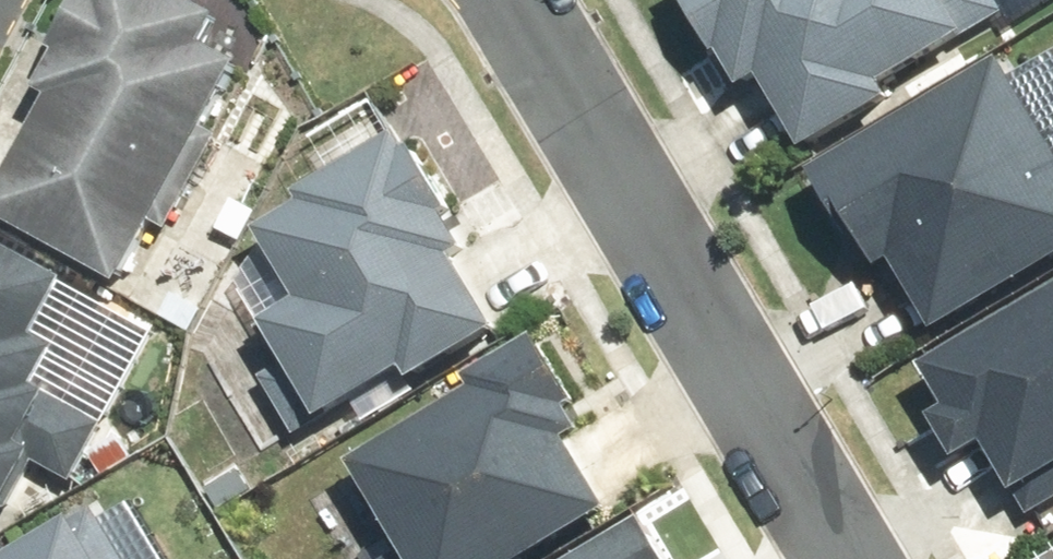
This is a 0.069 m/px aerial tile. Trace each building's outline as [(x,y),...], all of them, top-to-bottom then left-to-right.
[(126,295),(246,72),(211,53),(226,25),(179,0),(89,0),(58,59),(63,62),(43,99),(55,106),(0,208),(0,227),(126,295)] [(809,159),(896,107),(889,95),(974,44),(973,41),(1011,18),(1000,0),(687,0),(683,2),(721,66),(727,63),(749,99),(767,89),(809,159)] [(1007,57),(817,183),(933,359),(1052,280),(1052,128),(1007,57)] [(264,383),(297,439),(323,425),(324,427),(411,379),(418,391),(503,340),(461,267),(473,260),(453,225),(456,224),(420,159),(414,162),(404,144),(302,204),(308,214),(263,240),(303,309),(260,334),(283,372),(264,383)] [(72,294),(0,255),(0,524),(7,522),(37,468),(76,488),(107,430),(42,396),(63,357),(44,347),(72,294)] [(920,384),(1033,556),(1052,542),(1052,297),(920,384)] [(615,521),(574,450),(589,441),(575,419),(583,414),(543,346),(473,387),(481,401),(357,473),(404,555),(397,558),(549,558),(615,521)] [(87,499),(0,550),(0,558),(123,558),(87,499)] [(648,528),(596,558),(667,558),(648,528)]
